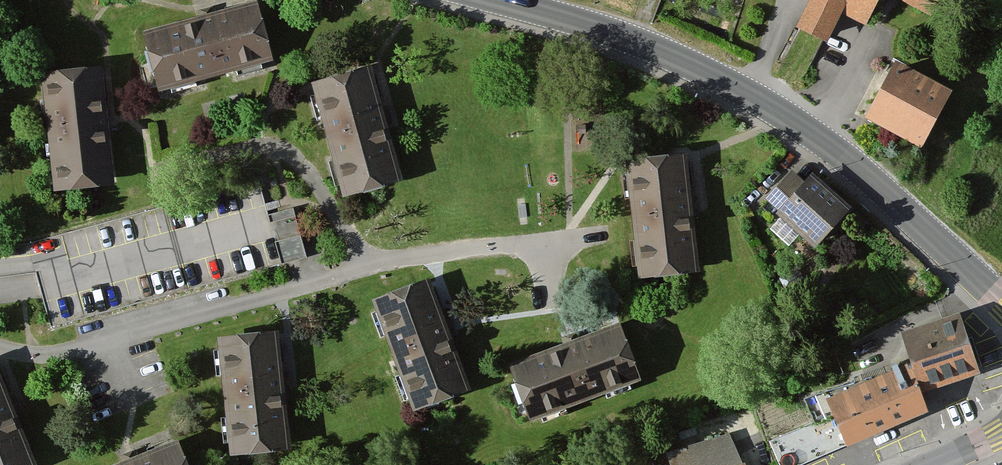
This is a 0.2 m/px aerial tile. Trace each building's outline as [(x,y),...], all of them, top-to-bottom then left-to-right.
[(812,3),(798,34),(831,49),(846,16),(874,29),(887,0),(806,0),(812,3)] [(899,2),(933,20),(943,0),(900,0),(899,2)] [(275,64),(260,5),(149,35),(165,93),(275,64)] [(959,95),(900,65),(871,122),(930,152),(959,95)] [(117,189),(104,72),(43,79),(57,196),(117,189)] [(405,185),(373,73),(316,90),(348,201),(405,185)] [(702,276),(690,160),(629,166),(641,282),(702,276)] [(817,252),(853,212),(816,178),(809,186),(795,174),(768,203),(780,214),(778,217),(817,252)] [(472,393),(432,283),(375,304),(415,413),(472,393)] [(984,376),(961,316),(905,338),(916,365),(844,393),(842,390),(809,403),(818,427),(839,419),(850,447),(936,414),(930,397),(984,376)] [(644,387),(623,327),(514,364),(535,423),(644,387)] [(296,454),(283,335),(222,341),(235,461),(296,454)] [(0,370),(0,464),(38,464),(0,370)] [(727,436),(668,458),(671,464),(738,464),(727,436)] [(181,443),(127,464),(190,464),(181,443)]
